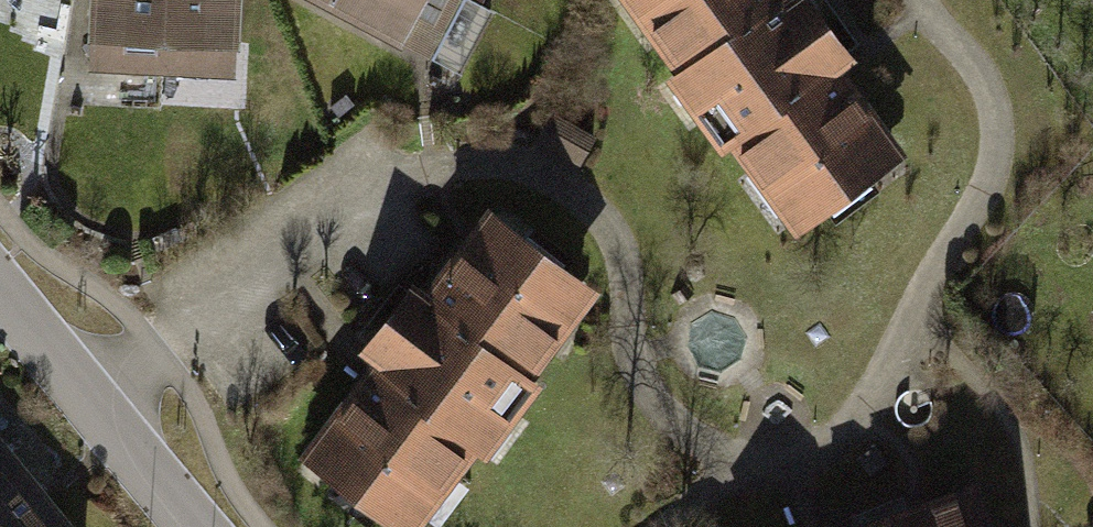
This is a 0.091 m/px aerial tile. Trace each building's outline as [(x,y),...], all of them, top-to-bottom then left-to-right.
[(170,74),(172,0),(98,0),(96,71),(170,74)] [(170,74),(240,76),(243,0),(172,0),(170,74)] [(463,0),(315,0),(432,61),(463,0)] [(701,123),(816,35),(789,0),(617,0),(610,5),(701,123)] [(701,123),(791,241),(907,153),(816,35),(701,123)] [(490,214),(397,334),(513,422),(605,303),(490,214)] [(305,454),(401,526),(432,526),(513,422),(397,334),(305,454)] [(0,450),(0,526),(65,526),(0,450)] [(911,526),(991,526),(983,503),(911,526)]
